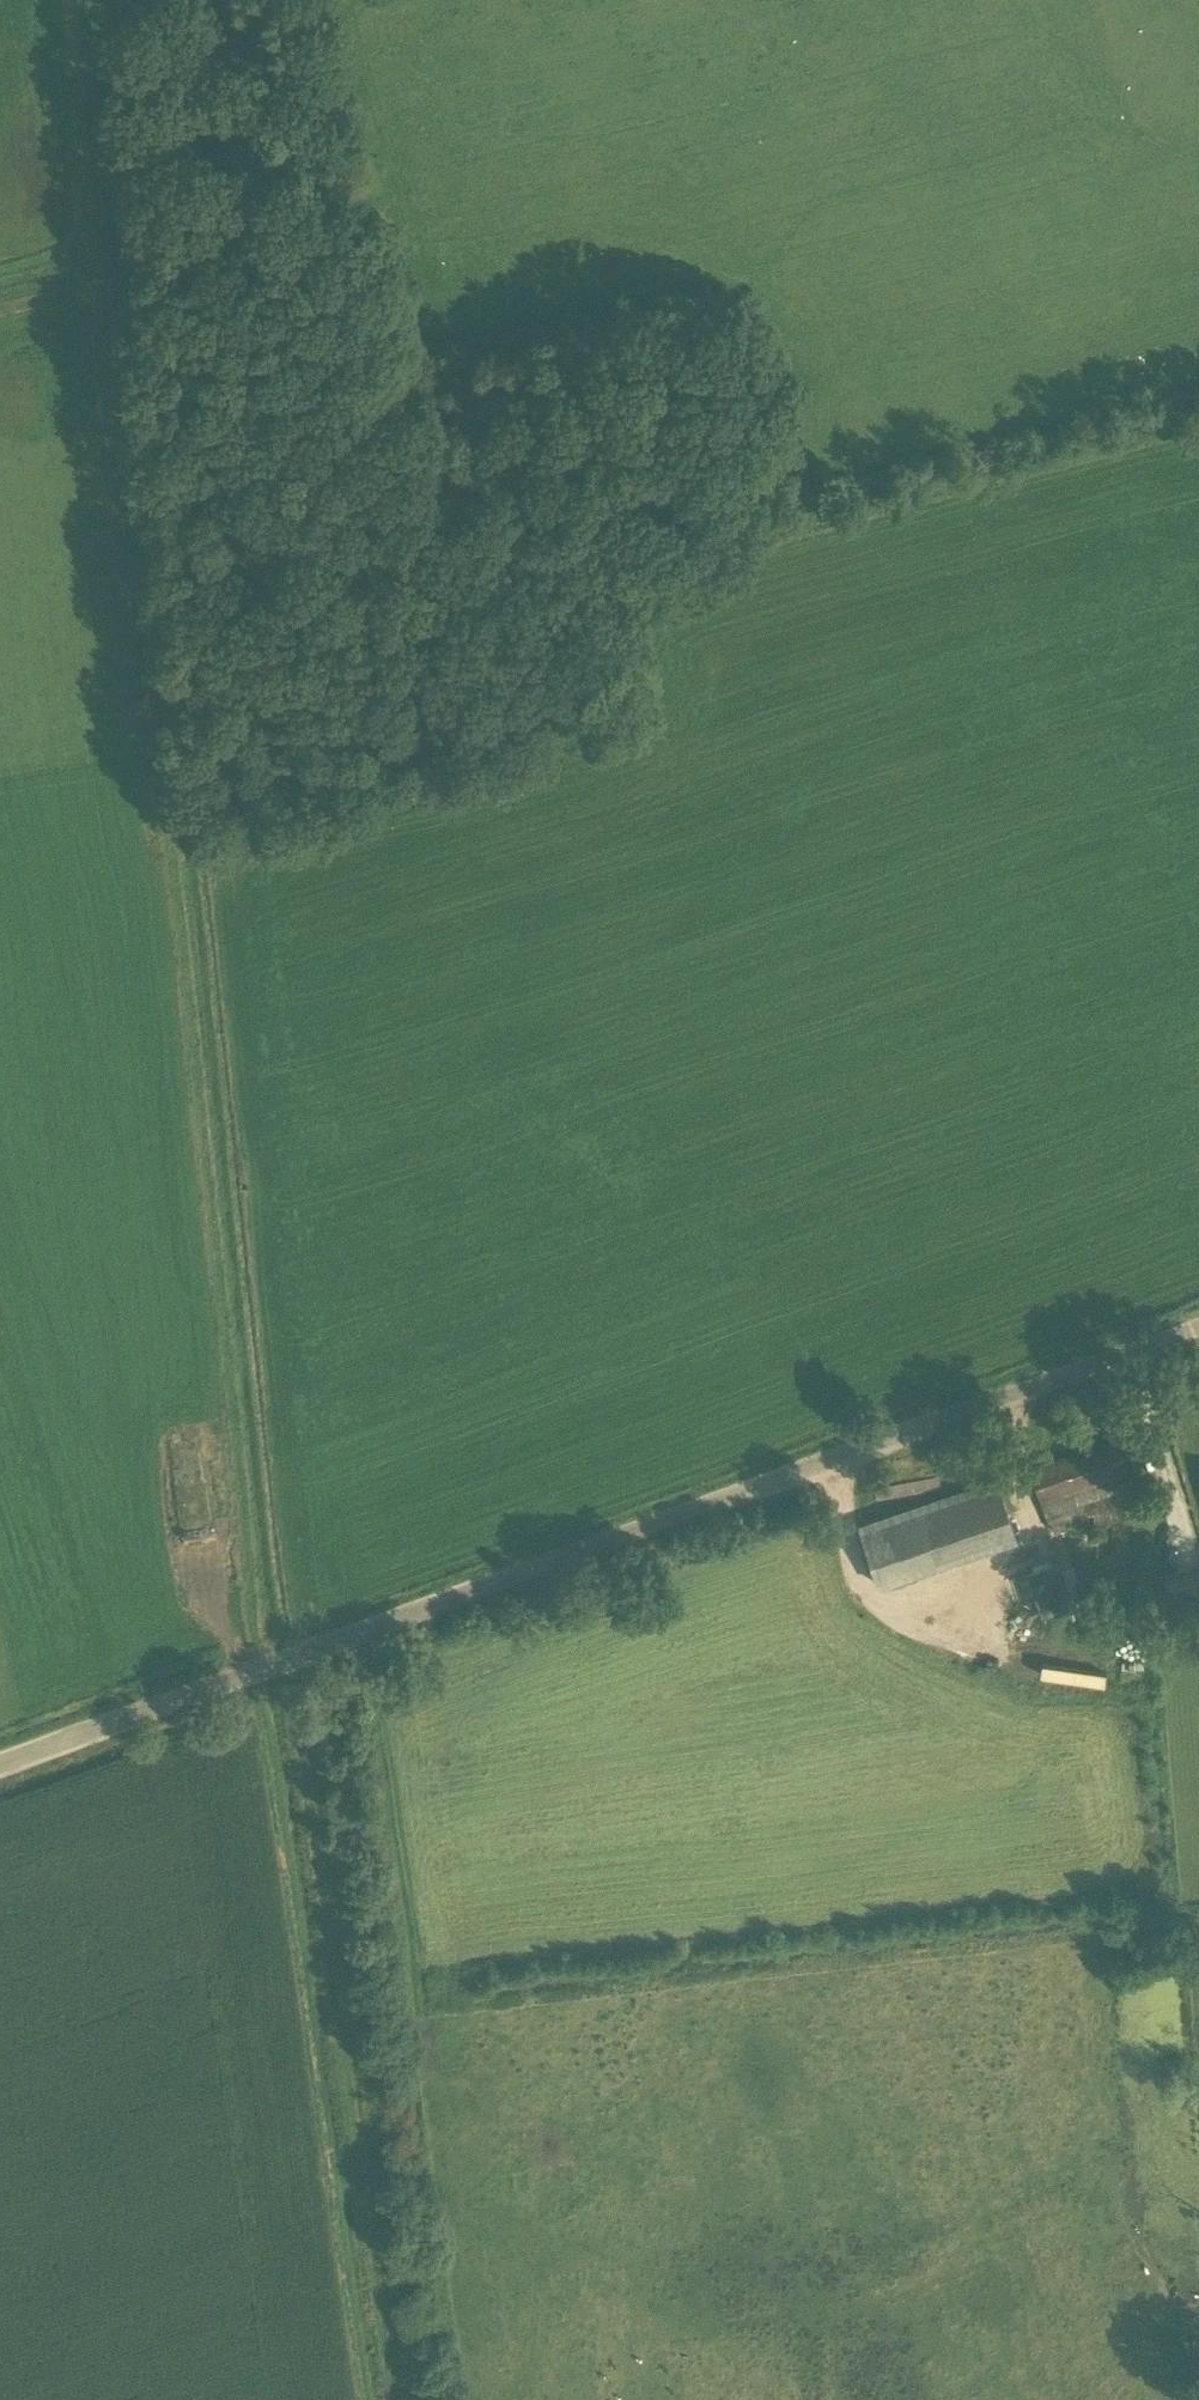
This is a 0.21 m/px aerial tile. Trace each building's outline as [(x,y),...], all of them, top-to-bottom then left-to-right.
[(1130,1436),(1133,1442),(1142,1439),(1139,1432),(1130,1436)] [(1091,1528),(1137,1513),(1129,1487),(1135,1485),(1119,1433),(1029,1464),(1051,1533),(1089,1521),(1091,1528)] [(958,1474),(993,1461),(985,1438),(950,1451),(958,1474)] [(879,1585),(1016,1538),(995,1478),(858,1525),(879,1585)] [(1070,1605),(1055,1558),(1026,1568),(1042,1615),(1070,1605)] [(1171,1609),(1198,1601),(1198,1567),(1162,1578),(1171,1609)]
